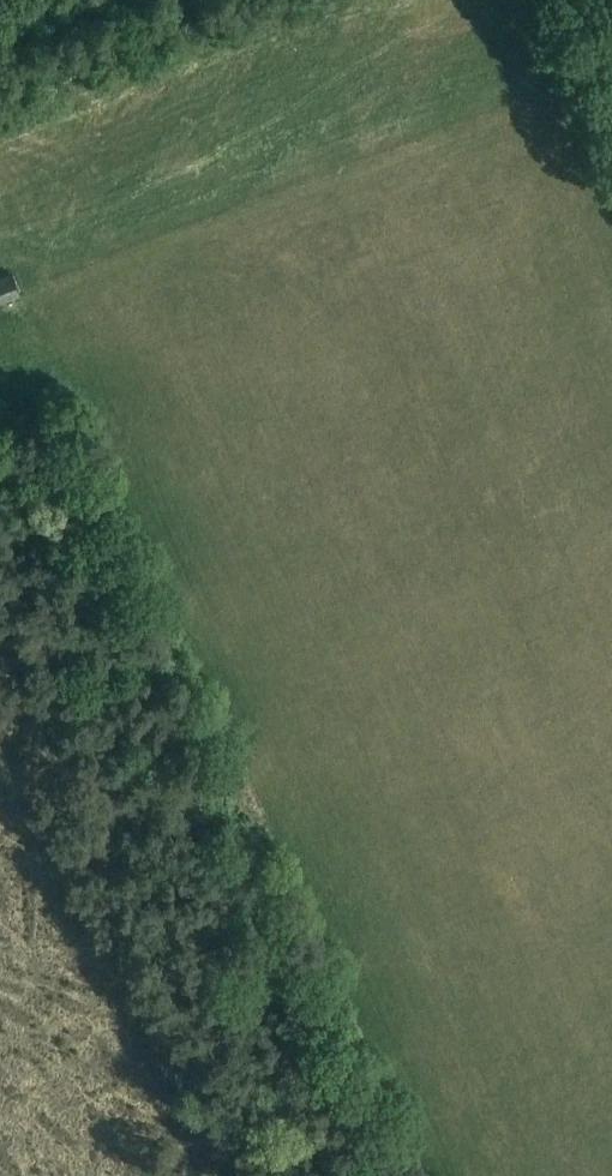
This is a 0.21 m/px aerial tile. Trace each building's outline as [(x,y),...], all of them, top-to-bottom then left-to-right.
[(17,296),(9,275),(0,278),(0,302),(17,296)]
